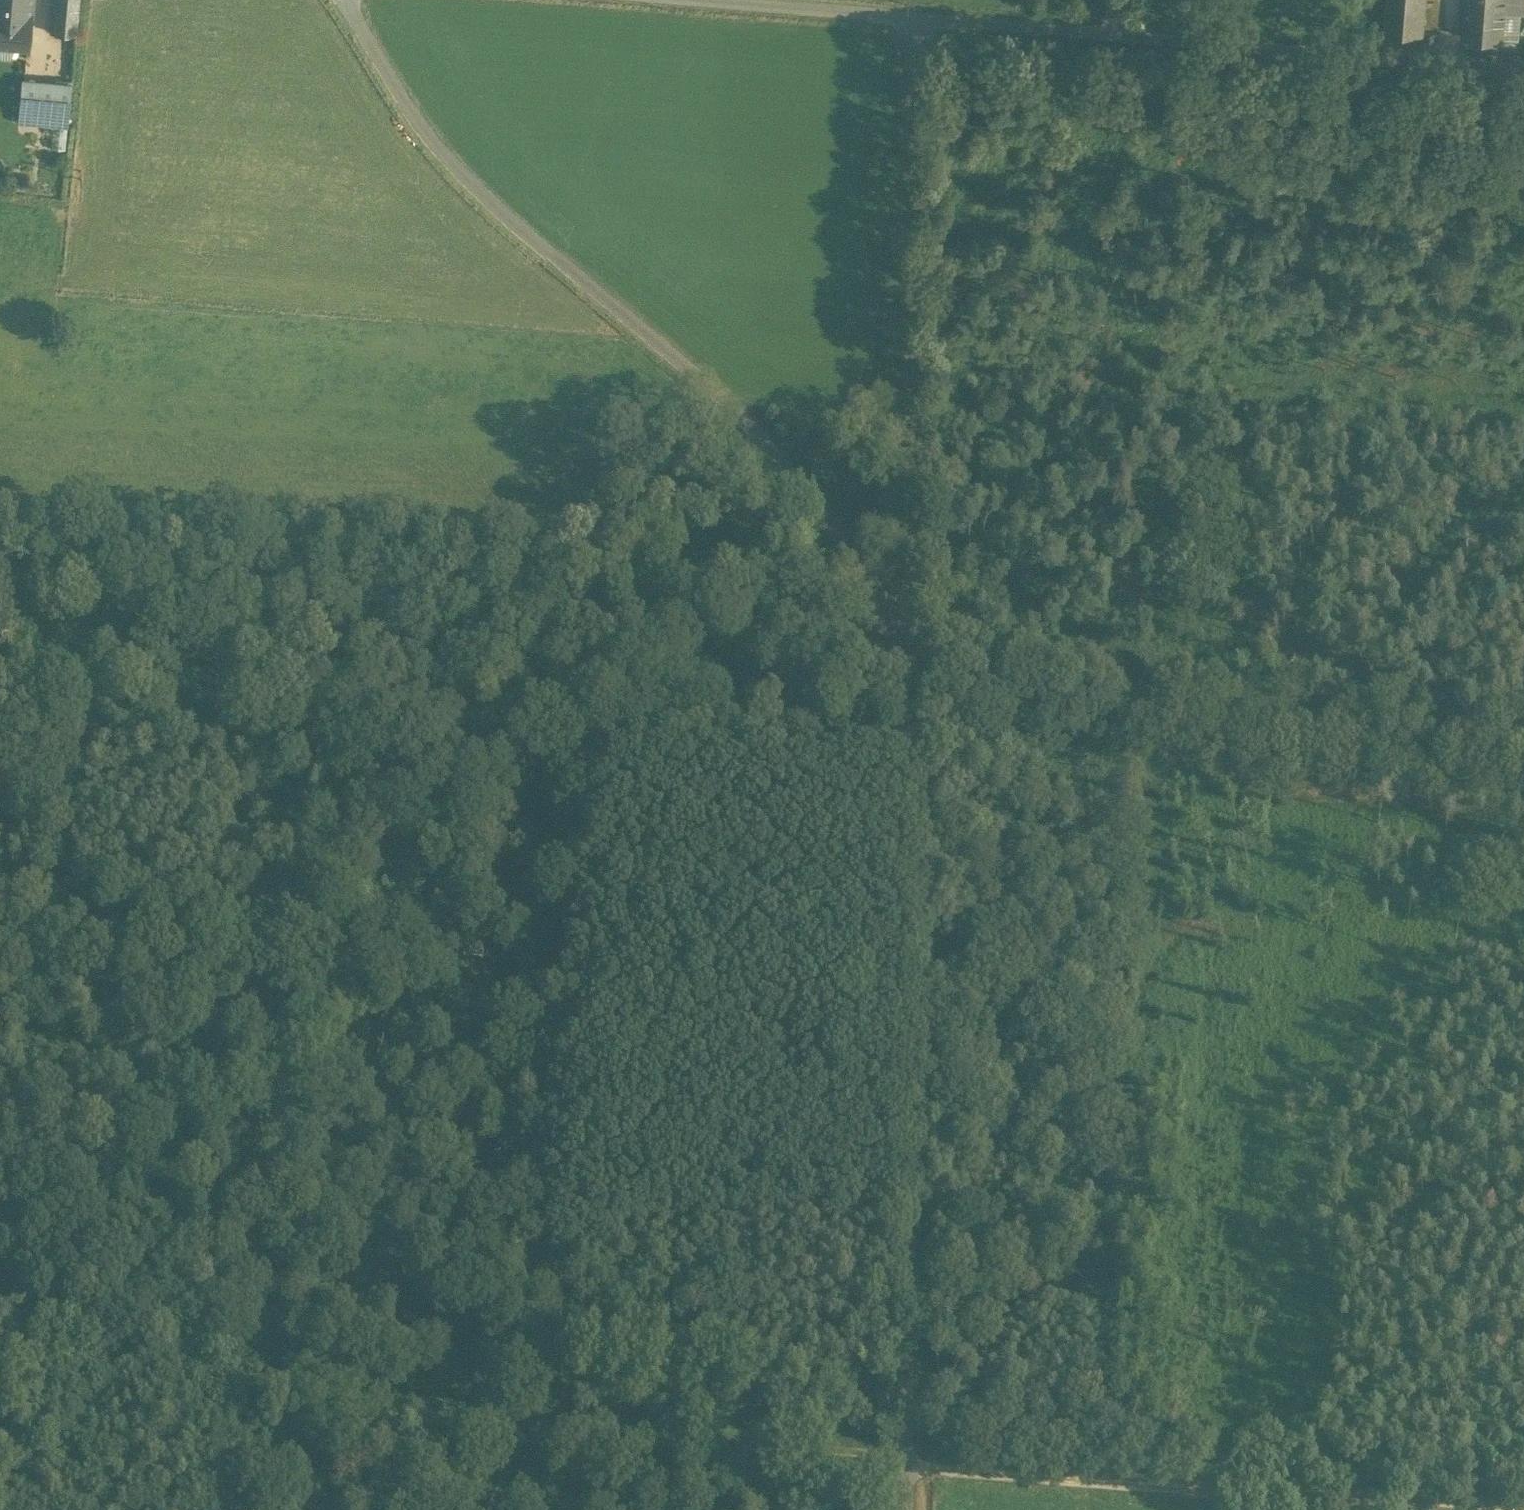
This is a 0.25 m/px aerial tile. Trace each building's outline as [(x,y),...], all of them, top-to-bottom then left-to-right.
[(28,45),(31,11),(32,0),(0,0),(0,43),(28,45)] [(53,30),(76,32),(79,0),(55,0),(53,30)] [(1384,28),(1424,31),(1427,0),(1387,0),(1384,28)] [(1506,6),(1506,9),(1522,11),(1523,11),(1523,0),(1507,0),(1506,6)] [(1506,6),(1466,3),(1464,34),(1504,37),(1520,38),(1522,11),(1506,9),(1506,6)] [(55,81),(23,78),(19,119),(51,122),(55,81)] [(72,83),(55,81),(51,122),(68,123),(72,83)]
